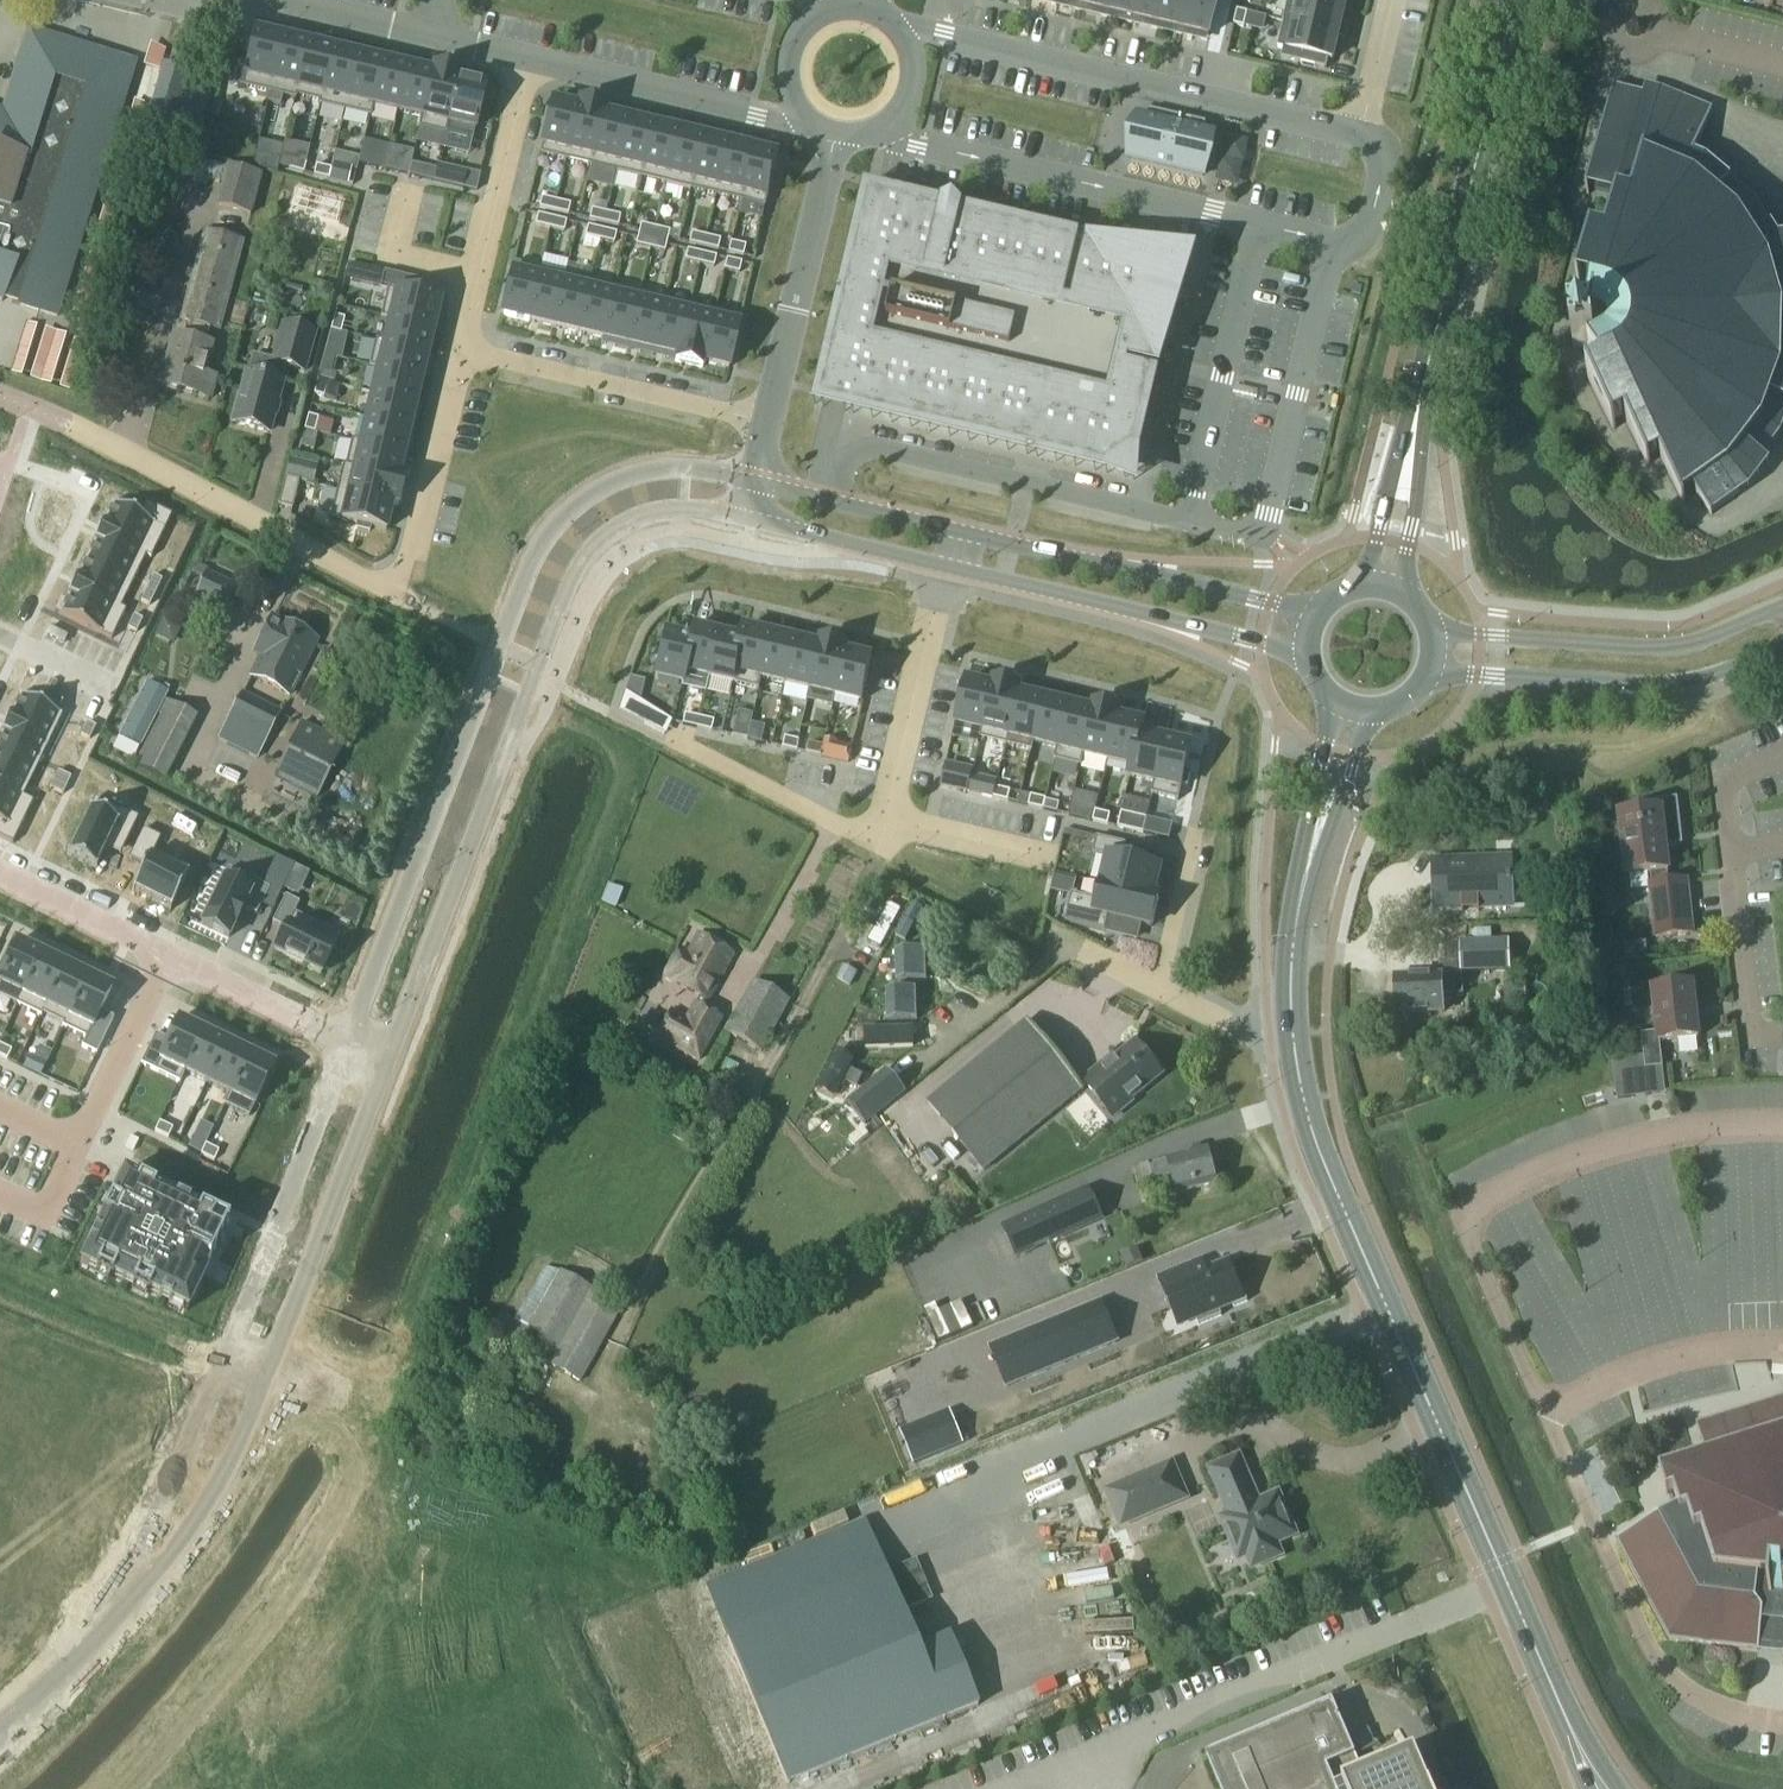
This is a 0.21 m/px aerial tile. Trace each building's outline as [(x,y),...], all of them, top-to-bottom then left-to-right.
[(1082,8),(1107,14),(1110,0),(1084,0),(1082,8)] [(1107,14),(1132,20),(1137,0),(1110,0),(1107,14)] [(1132,20),(1157,26),(1163,0),(1137,0),(1132,20)] [(1157,26),(1182,31),(1190,0),(1163,0),(1157,26)] [(1182,31),(1208,38),(1217,0),(1190,0),(1182,31)] [(1282,23),(1338,36),(1344,11),(1296,0),(1288,0),(1282,23)] [(1344,11),(1346,0),(1296,0),(1344,11)] [(1237,12),(1233,27),(1243,29),(1246,14),(1237,12)] [(1283,24),(1277,49),(1282,51),(1280,60),(1325,71),(1327,61),(1332,62),(1338,36),(1282,23),(1283,24)] [(0,302),(2,295),(20,300),(19,305),(56,317),(135,62),(26,28),(1,111),(0,110),(0,301),(0,302)] [(281,39),(283,40),(283,39),(256,33),(254,33),(248,59),(233,55),(227,85),(241,88),(268,95),(281,39)] [(268,95),(266,104),(278,107),(281,97),(294,101),(295,98),(294,98),(306,45),(283,40),(281,39),(268,95)] [(319,104),(331,51),(306,45),(294,98),(295,98),(318,103),(319,104)] [(150,47),(144,66),(157,70),(163,52),(150,47)] [(343,112),(356,57),(331,51),(319,104),(318,103),(317,106),(343,112)] [(371,107),(382,63),(356,57),(343,112),(369,118),(372,107),(371,107)] [(396,113),(407,69),(382,63),(371,107),(372,107),(396,113)] [(163,65),(143,134),(191,147),(211,79),(163,65)] [(421,119),(432,75),(430,74),(407,69),(396,113),(420,119),(421,119)] [(446,125),(457,81),(459,75),(431,69),(430,74),(432,75),(421,119),(420,119),(417,130),(444,136),(445,133),(447,125),(446,125)] [(484,87),(457,81),(446,125),(447,125),(445,133),(471,140),(484,87)] [(1782,420),(1782,239),(1777,239),(1753,201),(1714,168),(1706,162),(1704,161),(1693,156),(1708,121),(1657,100),(1613,90),(1614,88),(1612,87),(1586,196),(1588,197),(1589,191),(1616,198),(1604,247),(1592,244),(1593,239),(1591,238),(1577,295),(1580,295),(1581,289),(1593,292),(1585,325),(1570,327),(1572,350),(1588,348),(1603,379),(1592,385),(1589,379),(1587,380),(1612,432),(1615,431),(1612,425),(1623,420),(1647,467),(1649,466),(1647,461),(1658,455),(1682,504),(1684,503),(1682,498),(1692,491),(1711,517),(1712,516),(1711,514),(1738,495),(1732,487),(1742,480),(1748,473),(1779,432),(1782,420)] [(564,162),(577,109),(576,109),(551,103),(538,155),(564,162)] [(589,168),(602,115),(603,115),(604,110),(577,103),(576,109),(577,109),(564,162),(589,168)] [(1138,118),(1128,160),(1202,178),(1212,136),(1203,134),(1205,125),(1149,111),(1147,120),(1138,118)] [(614,173),(627,121),(603,115),(602,115),(589,168),(614,173)] [(639,179),(652,127),(627,121),(614,173),(639,179)] [(664,185),(677,133),(652,127),(639,179),(664,185)] [(689,191),(702,138),(677,133),(664,185),(689,191)] [(714,197),(727,144),(702,138),(689,191),(714,197)] [(739,203),(752,150),(727,144),(714,197),(739,203)] [(765,209),(777,157),(776,156),(752,150),(739,203),(765,209)] [(275,175),(277,168),(279,162),(255,155),(251,169),(275,175)] [(207,185),(208,159),(168,157),(167,183),(207,185)] [(305,165),(290,161),(287,171),(302,175),(305,165)] [(215,210),(252,219),(262,175),(213,165),(209,180),(222,184),(215,210)] [(435,171),(410,165),(407,176),(433,182),(435,171)] [(312,177),(327,181),(329,171),(315,167),(312,177)] [(462,189),(466,173),(437,167),(435,171),(433,182),(462,189)] [(347,186),(349,173),(330,168),(327,181),(347,186)] [(1127,473),(1172,285),(1160,266),(959,218),(958,221),(941,217),(942,214),(870,197),(822,401),(1127,473)] [(552,213),(555,203),(540,199),(538,209),(552,213)] [(567,216),(569,206),(555,203),(552,213),(567,216)] [(602,225),(605,214),(590,211),(588,221),(602,225)] [(616,228),(619,218),(605,214),(602,225),(616,228)] [(548,230),(551,220),(536,216),(534,226),(548,230)] [(563,233),(565,223),(551,220),(548,230),(563,233)] [(651,240),(654,230),(640,226),(637,236),(651,240)] [(598,241),(601,231),(586,228),(584,238),(598,241)] [(666,244),(668,233),(654,230),(651,240),(666,244)] [(612,245),(615,235),(601,231),(598,241),(612,245)] [(240,244),(201,234),(178,322),(188,324),(183,341),(172,338),(159,386),(195,395),(208,347),(203,346),(207,328),(217,331),(240,244)] [(702,248),(705,238),(690,234),(688,245),(702,248)] [(649,250),(651,240),(637,236),(634,246),(649,250)] [(719,241),(705,238),(702,248),(716,251),(719,241)] [(663,254),(666,244),(651,240),(649,250),(663,254)] [(742,257),(744,247),(729,244),(727,254),(742,257)] [(698,265),(701,255),(686,251),(684,262),(698,265)] [(715,258),(701,255),(698,265),(712,268),(715,258)] [(738,274),(740,264),(725,261),(723,271),(738,274)] [(526,323),(539,270),(513,264),(500,317),(502,317),(502,318),(527,324),(527,323),(526,323)] [(551,329),(564,276),(539,270),(526,323),(527,323),(551,329)] [(383,275),(379,292),(386,293),(379,319),(388,321),(388,320),(432,330),(432,332),(439,305),(438,305),(439,303),(417,298),(420,283),(383,275)] [(576,335),(588,282),(564,276),(551,329),(576,335)] [(601,341),(613,288),(588,282),(576,335),(601,341)] [(626,347),(638,294),(613,288),(601,341),(626,347)] [(651,352),(663,300),(638,294),(626,347),(651,352)] [(676,358),(688,306),(663,300),(651,352),(675,358),(676,358)] [(701,364),(713,312),(688,306),(676,358),(675,358),(673,364),(701,370),(702,365),(701,364)] [(739,318),(713,312),(701,364),(702,365),(727,370),(739,318)] [(333,317),(329,332),(339,335),(343,320),(333,317)] [(382,344),(382,345),(426,355),(432,332),(432,330),(388,320),(388,321),(382,344)] [(314,331),(283,323),(269,374),(247,369),(232,424),(267,433),(284,367),(303,372),(314,331)] [(374,342),(368,369),(376,371),(376,370),(420,380),(426,355),(382,345),(382,344),(374,342)] [(326,344),(323,357),(340,361),(343,348),(326,344)] [(376,371),(370,395),(415,405),(420,380),(376,370),(376,371)] [(316,382),(312,396),(322,399),(326,384),(316,382)] [(370,395),(364,420),(409,430),(415,405),(370,395)] [(307,417),(303,432),(313,434),(317,420),(307,417)] [(359,444),(358,445),(403,455),(409,430),(364,420),(359,444)] [(345,467),(344,468),(397,480),(397,479),(403,455),(358,445),(359,444),(350,442),(345,467)] [(288,461),(284,480),(297,483),(312,487),(317,468),(288,461)] [(342,466),(336,492),(391,505),(391,506),(396,507),(403,480),(397,479),(397,480),(344,468),(345,467),(342,466)] [(277,504),(277,507),(290,511),(297,483),(284,480),(277,504)] [(336,492),(329,520),(384,533),(391,506),(391,505),(336,492)] [(111,505),(97,534),(145,557),(144,558),(149,560),(170,518),(144,505),(138,519),(111,505)] [(97,534),(84,560),(132,584),(144,558),(145,557),(97,534)] [(71,587),(119,611),(119,610),(132,584),(84,560),(71,587)] [(195,600),(235,618),(247,592),(206,574),(195,600)] [(154,595),(160,582),(152,578),(146,590),(154,595)] [(71,587),(57,616),(110,641),(124,612),(119,610),(119,611),(71,587)] [(148,607),(154,595),(146,590),(140,603),(148,607)] [(135,634),(141,622),(133,617),(126,630),(135,634)] [(260,658),(252,678),(290,698),(318,643),(272,619),(253,655),(260,658)] [(680,685),(680,688),(703,694),(707,679),(717,635),(691,629),(689,639),(690,640),(682,673),(683,674),(680,685)] [(742,641),(732,685),(758,691),(761,680),(759,680),(770,636),(744,630),(741,641),(742,641)] [(654,675),(653,678),(680,685),(683,674),(682,673),(690,640),(689,639),(666,634),(666,635),(664,634),(654,675)] [(717,635),(707,679),(732,685),(742,641),(741,641),(719,635),(717,635)] [(770,636),(759,680),(761,680),(784,686),(795,642),(770,636)] [(795,642),(784,686),(809,692),(820,647),(819,647),(795,642)] [(820,647),(809,692),(834,698),(845,653),(846,654),(847,648),(820,642),(819,647),(820,647)] [(845,653),(834,698),(860,704),(871,660),(846,654),(845,653)] [(117,737),(140,748),(168,694),(145,682),(117,737)] [(956,726),(953,739),(978,745),(979,741),(981,732),(982,733),(992,688),(991,688),(966,682),(956,726)] [(981,732),(979,741),(1005,747),(1017,694),(1018,694),(1020,689),(992,682),(991,688),(992,688),(982,733),(981,732)] [(218,740),(260,758),(282,714),(242,694),(218,740)] [(624,694),(617,713),(642,726),(650,710),(624,694)] [(1017,694),(1005,747),(1031,753),(1033,745),(1032,744),(1042,700),(1018,694),(1017,694)] [(18,697),(4,725),(47,746),(61,718),(18,697)] [(1042,700),(1032,744),(1033,745),(1056,750),(1057,750),(1067,706),(1042,700)] [(162,783),(193,717),(165,704),(133,769),(162,783)] [(1056,750),(1053,761),(1080,767),(1083,756),(1082,756),(1092,712),(1091,712),(1067,706),(1057,750),(1056,750)] [(1092,712),(1082,756),(1083,756),(1095,759),(1107,762),(1117,718),(1118,718),(1120,713),(1092,706),(1091,712),(1092,712)] [(683,716),(681,726),(695,729),(698,719),(683,716)] [(1117,718),(1107,762),(1130,768),(1132,768),(1140,734),(1141,735),(1143,724),(1118,718),(1117,718)] [(698,719),(695,729),(710,733),(712,723),(698,719)] [(0,734),(0,756),(34,773),(47,746),(4,725),(0,734)] [(79,737),(88,742),(94,729),(86,725),(79,737)] [(317,801),(326,781),(342,746),(301,727),(297,725),(272,781),(317,801)] [(733,727),(730,738),(745,741),(748,731),(733,727)] [(1130,768),(1128,779),(1153,785),(1154,785),(1165,740),(1141,735),(1140,734),(1132,768),(1130,768)] [(782,739),(780,749),(795,753),(797,742),(782,739)] [(1153,785),(1150,796),(1177,802),(1180,791),(1181,787),(1186,788),(1189,774),(1184,773),(1190,747),(1188,747),(1189,746),(1165,740),(1154,785),(1153,785)] [(808,745),(805,755),(820,758),(822,748),(808,745)] [(21,800),(21,799),(34,773),(0,756),(0,789),(21,800)] [(65,788),(70,780),(69,780),(57,773),(53,782),(65,788)] [(988,781),(984,798),(992,800),(994,789),(996,783),(988,781)] [(65,788),(53,782),(49,790),(61,796),(65,788)] [(11,846),(31,805),(32,804),(21,799),(21,800),(0,789),(0,841),(11,846)] [(994,789),(992,800),(1007,803),(1009,793),(994,789)] [(1030,798),(1027,808),(1042,811),(1044,802),(1045,801),(1030,798)] [(1653,813),(1619,816),(1626,878),(1650,875),(1652,887),(1650,887),(1656,940),(1693,936),(1687,889),(1669,891),(1667,874),(1669,874),(1667,848),(1683,847),(1678,800),(1652,803),(1653,813)] [(93,801),(66,857),(94,870),(108,842),(122,849),(137,820),(120,811),(119,813),(93,801)] [(1044,802),(1042,811),(1056,815),(1058,806),(1044,802)] [(1094,813),(1092,823),(1107,827),(1109,817),(1094,813)] [(1125,815),(1122,830),(1132,833),(1135,818),(1125,815)] [(1135,818),(1132,833),(1142,835),(1146,820),(1135,818)] [(142,831),(127,861),(143,868),(131,893),(169,912),(187,876),(150,859),(159,840),(142,831)] [(1096,839),(1092,855),(1108,859),(1102,885),(1102,887),(1157,900),(1157,898),(1156,898),(1160,880),(1156,879),(1158,869),(1121,861),(1125,846),(1096,839)] [(1569,873),(1568,859),(1549,860),(1550,874),(1569,873)] [(1507,861),(1435,863),(1437,911),(1461,910),(1461,914),(1462,914),(1462,910),(1477,910),(1477,914),(1478,914),(1478,910),(1508,909),(1507,888),(1510,888),(1510,882),(1507,882),(1507,861)] [(227,871),(199,927),(227,940),(241,911),(255,917),(268,890),(227,871)] [(1070,896),(1064,924),(1104,933),(1108,918),(1150,929),(1151,927),(1157,901),(1157,900),(1102,887),(1102,885),(1097,884),(1092,901),(1070,896)] [(284,898),(271,925),(284,932),(273,955),(319,977),(332,950),(330,949),(336,936),(293,915),(298,905),(284,898)] [(886,906),(866,944),(879,950),(899,912),(886,906)] [(911,906),(894,939),(905,944),(914,927),(922,912),(922,911),(911,906)] [(675,952),(661,979),(700,1000),(688,1023),(673,1015),(659,1042),(701,1064),(723,1022),(705,1013),(710,1004),(734,958),(697,940),(688,958),(675,952)] [(1508,943),(1459,944),(1459,946),(1460,965),(1462,964),(1462,966),(1462,967),(1463,974),(1509,973),(1508,943)] [(0,977),(0,1000),(16,1007),(40,956),(16,944),(0,977)] [(916,952),(894,953),(895,983),(926,982),(925,972),(917,973),(916,952)] [(40,956),(16,1007),(38,1018),(63,967),(40,956)] [(1441,979),(1396,981),(1398,1018),(1444,1017),(1443,999),(1464,998),(1463,974),(1462,967),(1462,966),(1462,964),(1460,965),(1448,965),(1441,965),(1441,979)] [(63,967),(38,1018),(39,1018),(40,1016),(61,1026),(60,1029),(61,1029),(86,978),(63,967)] [(842,971),(836,981),(849,988),(854,978),(842,971)] [(86,978),(61,1029),(84,1040),(80,1049),(94,1056),(112,1020),(99,1014),(111,990),(86,978)] [(724,1035),(762,1055),(790,1003),(752,983),(724,1035)] [(1514,1004),(1513,983),(1498,984),(1499,1005),(1514,1004)] [(1659,1044),(1698,1039),(1692,988),(1651,992),(1656,1034),(1640,1036),(1644,1071),(1662,1069),(1659,1044)] [(907,991),(885,992),(886,1023),(916,1022),(916,1012),(907,1012),(907,991)] [(154,1036),(139,1066),(178,1085),(183,1075),(182,1074),(202,1033),(200,1033),(201,1032),(178,1021),(167,1043),(154,1036)] [(1084,1093),(1078,1086),(1025,1023),(927,1103),(980,1175),(1016,1147),(1084,1093)] [(899,1032),(864,1032),(864,1044),(899,1044),(899,1032)] [(202,1033),(182,1074),(183,1075),(205,1086),(225,1045),(202,1033)] [(225,1045),(205,1086),(227,1096),(228,1097),(248,1056),(225,1045)] [(1130,1102),(1161,1077),(1135,1045),(1104,1070),(1102,1068),(1083,1083),(1113,1119),(1131,1104),(1130,1102)] [(6,1061),(10,1052),(0,1047),(0,1059),(6,1061)] [(46,1064),(32,1057),(28,1055),(22,1069),(39,1077),(46,1064)] [(227,1096),(222,1107),(247,1119),(272,1068),(248,1056),(228,1097),(227,1096)] [(834,1056),(816,1090),(833,1099),(840,1083),(855,1091),(861,1080),(846,1072),(850,1064),(834,1056)] [(1635,1060),(1612,1063),(1616,1095),(1630,1093),(1631,1099),(1648,1097),(1645,1076),(1637,1077),(1635,1060)] [(886,1070),(845,1104),(865,1127),(906,1094),(904,1092),(886,1071),(886,1070)] [(153,1133),(167,1139),(171,1130),(158,1124),(153,1133)] [(204,1146),(207,1140),(194,1134),(187,1149),(200,1155),(204,1146)] [(200,1155),(200,1156),(213,1162),(217,1152),(204,1146),(200,1155)] [(1176,1158),(1127,1179),(1139,1204),(1153,1198),(1166,1229),(1196,1216),(1191,1204),(1212,1195),(1196,1159),(1179,1167),(1176,1158)] [(94,1234),(79,1266),(110,1282),(111,1280),(147,1297),(148,1295),(186,1314),(204,1278),(201,1276),(206,1264),(207,1265),(221,1237),(226,1227),(227,1224),(224,1222),(214,1217),(199,1210),(199,1211),(123,1175),(109,1203),(101,1219),(102,1220),(95,1234),(94,1234)] [(1016,1258),(1100,1221),(1087,1193),(1003,1230),(1016,1258)] [(1120,1261),(1125,1274),(1141,1267),(1136,1255),(1120,1261)] [(1200,1263),(1158,1280),(1171,1311),(1177,1326),(1177,1328),(1179,1327),(1194,1321),(1197,1328),(1221,1318),(1218,1311),(1231,1306),(1233,1309),(1247,1303),(1241,1289),(1238,1291),(1227,1265),(1204,1274),(1200,1263)] [(517,1350),(582,1386),(624,1307),(560,1273),(517,1350)] [(1116,1344),(1100,1305),(990,1349),(1006,1389),(1116,1344)] [(1755,1379),(1754,1367),(1692,1368),(1692,1381),(1755,1379)] [(1697,1426),(1707,1454),(1660,1471),(1665,1492),(1673,1492),(1679,1506),(1619,1539),(1671,1639),(1667,1650),(1754,1659),(1756,1648),(1782,1651),(1782,1400),(1697,1426)] [(950,1417),(902,1438),(913,1467),(962,1446),(950,1417)] [(1210,1473),(1230,1518),(1221,1522),(1230,1542),(1239,1538),(1250,1565),(1259,1569),(1275,1562),(1279,1553),(1276,1547),(1290,1541),(1293,1532),(1281,1504),(1272,1500),(1255,1507),(1251,1498),(1253,1492),(1239,1460),(1210,1473)] [(1174,1473),(1142,1487),(1140,1481),(1106,1495),(1119,1524),(1151,1511),(1153,1516),(1180,1505),(1177,1498),(1184,1496),(1174,1473)] [(865,1528),(706,1592),(786,1786),(976,1707),(947,1638),(915,1651),(865,1528)] [(1415,1753),(1362,1775),(1332,1703),(1205,1757),(1218,1788),(1430,1788),(1415,1753)]
